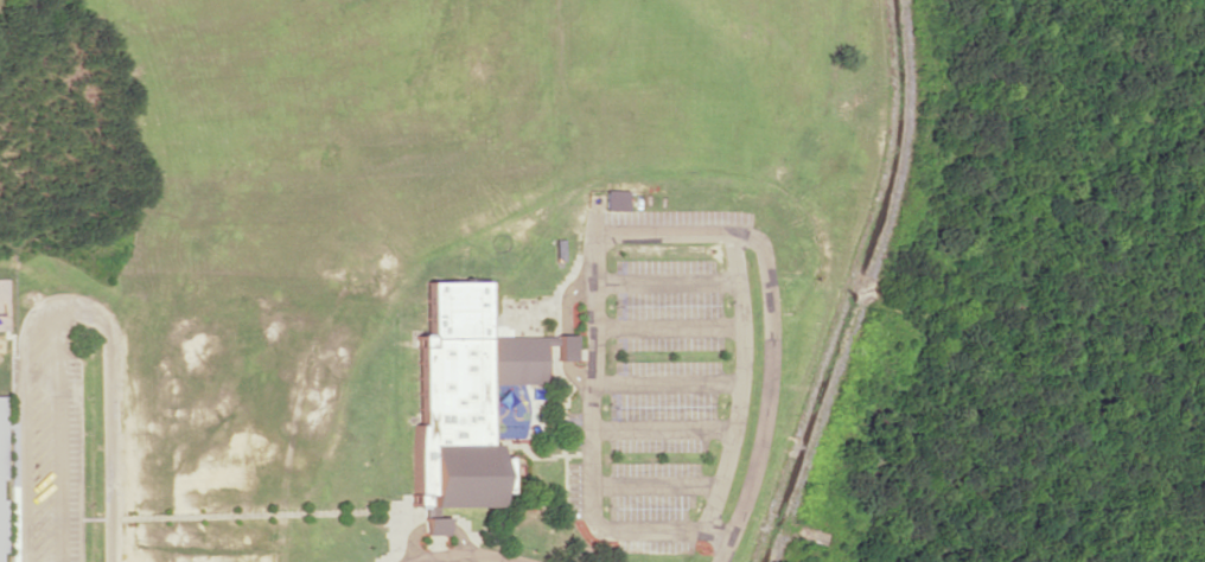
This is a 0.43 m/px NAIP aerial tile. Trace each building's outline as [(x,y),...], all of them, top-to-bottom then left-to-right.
[(427,280),(426,334),(417,334),(415,485),(427,486),(427,505),(494,507),(495,492),(504,492),(505,456),(494,456),(494,443),(485,442),(485,422),(490,423),(491,383),(542,383),(543,344),(555,345),(555,360),(574,360),(574,336),(484,334),(485,281),(427,280)] [(444,534),(443,516),(422,517),(423,534),(444,534)]
